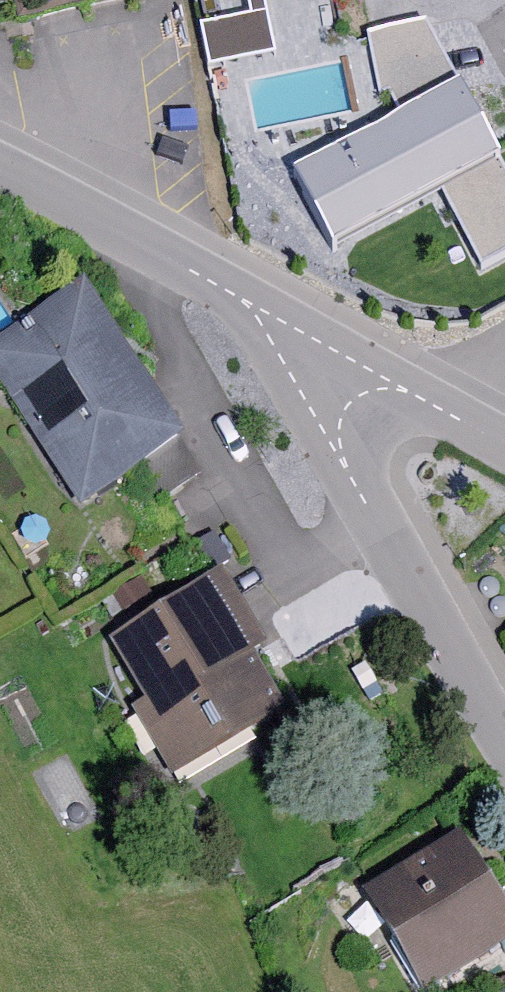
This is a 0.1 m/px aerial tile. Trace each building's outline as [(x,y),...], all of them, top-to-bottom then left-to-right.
[(254,15),(201,26),(210,67),(277,53),(266,0),(251,0),(254,15)] [(428,22),(370,35),(379,94),(389,93),(401,113),(459,82),(428,22)] [(401,113),(294,171),(337,249),(442,191),(501,160),(459,82),(401,113)] [(501,160),(442,191),(482,266),(504,253),(504,168),(501,160)] [(85,282),(0,336),(0,377),(81,503),(184,437),(85,282)] [(265,647),(220,573),(108,641),(142,698),(130,705),(172,776),(284,709),(251,655),(265,647)] [(141,579),(114,595),(128,619),(155,603),(141,579)] [(461,834),(363,893),(423,991),(425,991),(504,944),(504,907),(461,834)]
